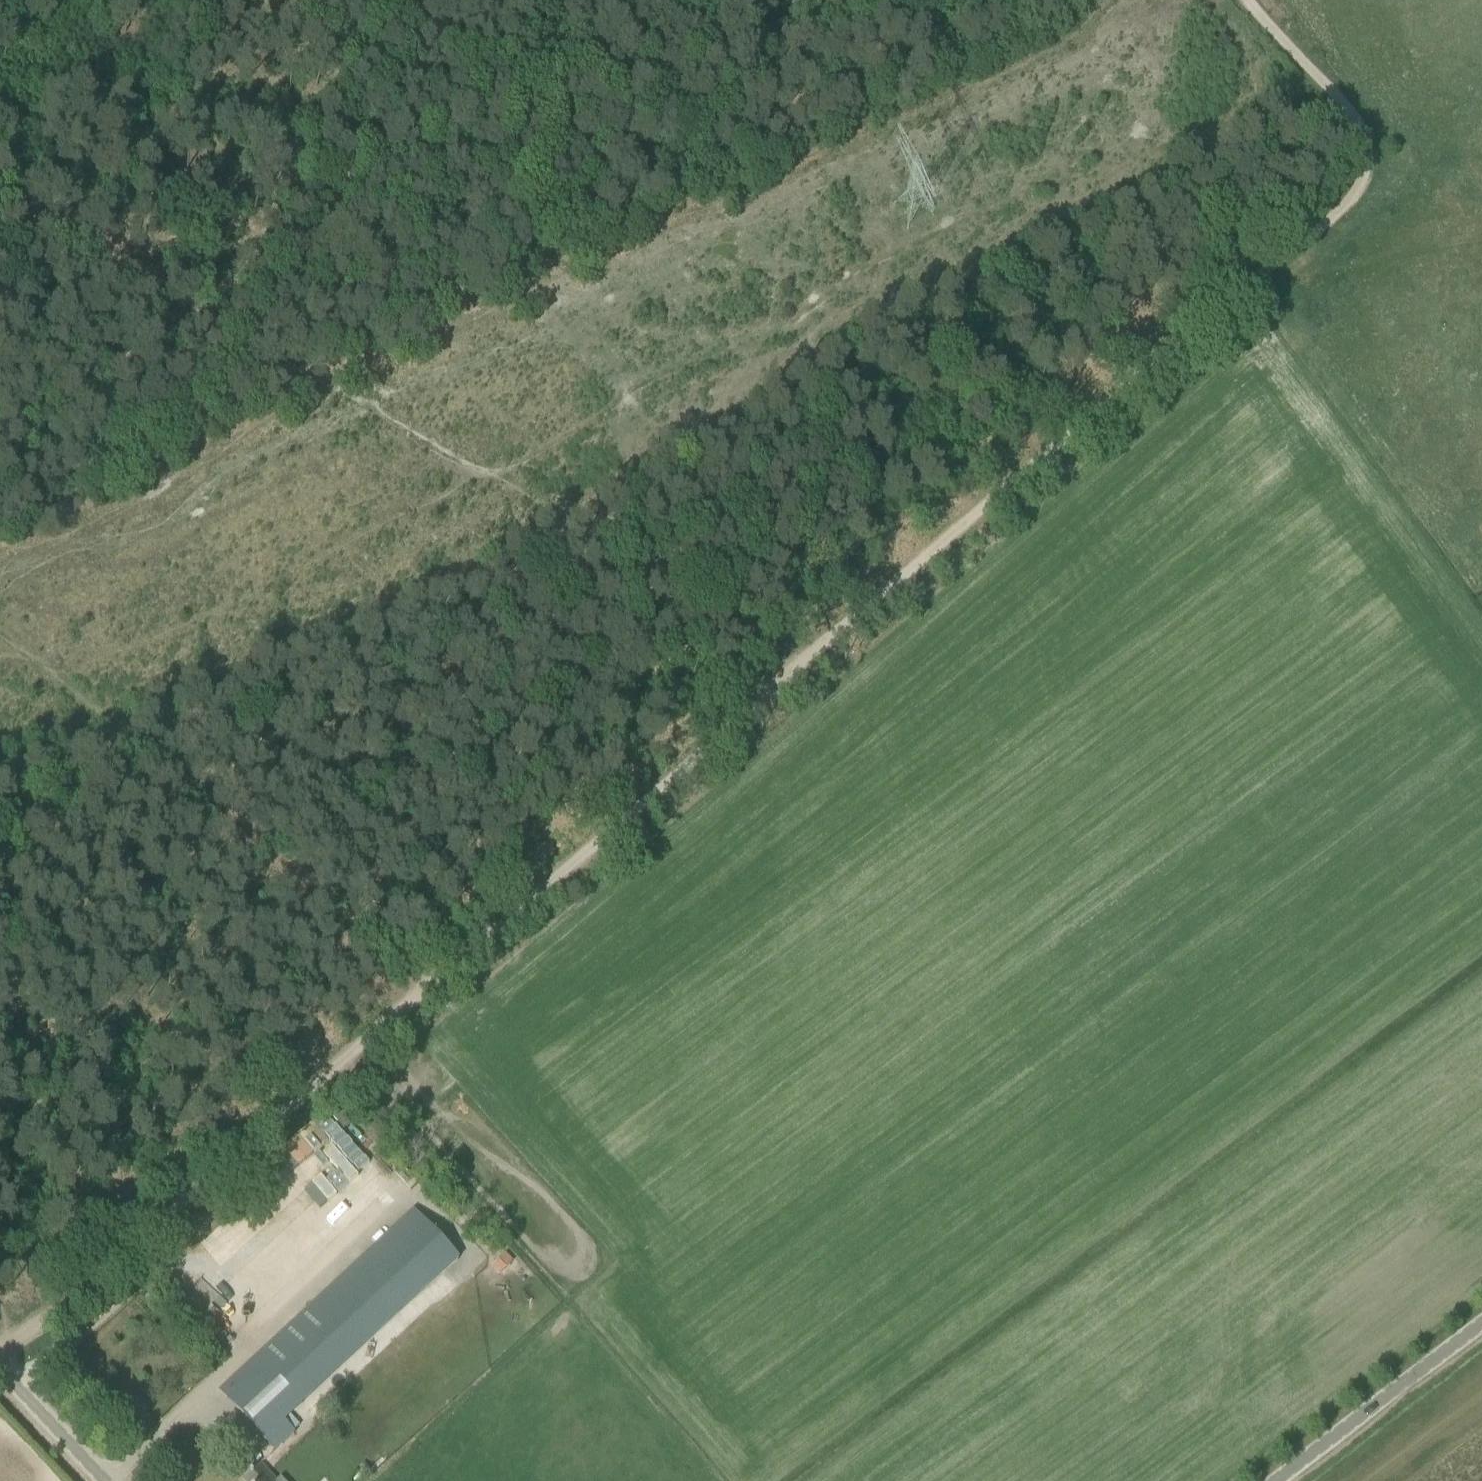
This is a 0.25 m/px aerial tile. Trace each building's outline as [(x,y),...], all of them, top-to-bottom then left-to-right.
[(317,1154),(337,1175),(353,1161),(342,1150),(360,1133),(342,1114),(325,1130),(333,1139),(317,1154)] [(453,1198),(445,1189),(433,1200),(442,1209),(453,1198)] [(286,1421),(460,1258),(414,1209),(219,1391),(275,1451),(296,1431),(286,1421)] [(274,1479),(260,1464),(243,1479),(245,1480),(276,1480),(274,1479)]
